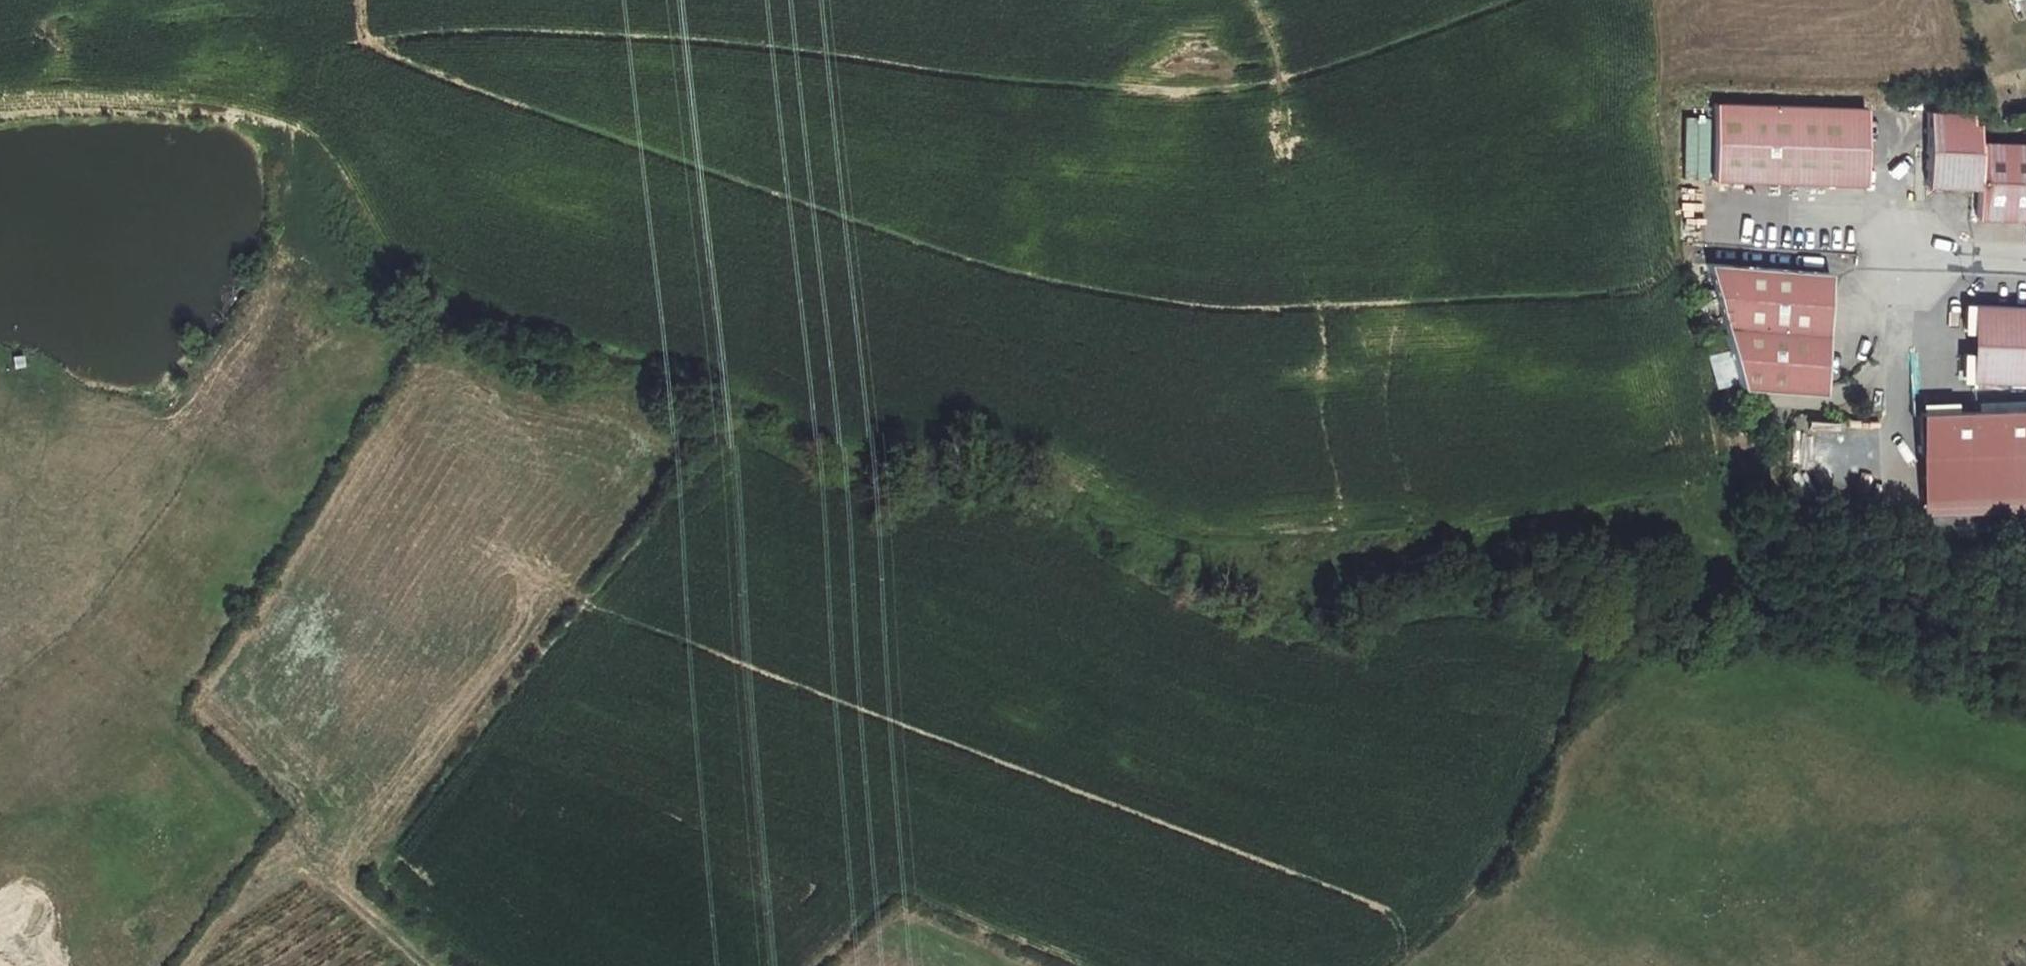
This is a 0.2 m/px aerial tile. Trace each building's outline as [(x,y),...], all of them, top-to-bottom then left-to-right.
[(2025,17),(2025,0),(2002,0),(2011,23),(2025,17)] [(2011,23),(2016,35),(2025,31),(2025,17),(2011,23)] [(1873,149),(1723,145),(1720,221),(1871,227),(1873,149)] [(2024,262),(2025,262),(2025,188),(1986,186),(1987,155),(1934,152),(1930,230),(1983,233),(1983,260),(2024,262)] [(1835,313),(1714,305),(1741,422),(1825,428),(1835,313)] [(2025,420),(2025,345),(1967,342),(1966,418),(2025,420)] [(1918,451),(1921,536),(2025,532),(2025,447),(1918,451)]
